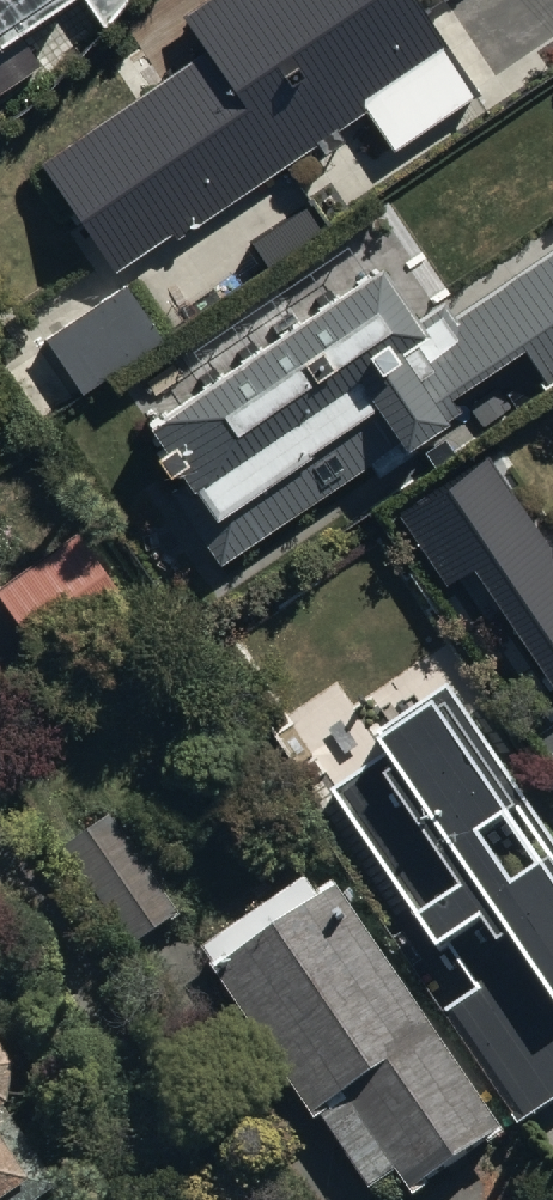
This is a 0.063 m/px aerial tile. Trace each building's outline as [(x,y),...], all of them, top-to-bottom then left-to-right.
[(42,71),(13,28),(55,0),(0,0),(0,99),(42,71)] [(112,257),(313,131),(322,146),(345,132),(336,116),(364,99),(392,144),(479,89),(424,0),(184,0),(178,4),(201,40),(39,141),(112,257)] [(100,27),(140,0),(83,0),(100,27)] [(450,311),(441,298),(419,313),(374,247),(356,259),(347,245),(198,345),(205,354),(132,402),(180,473),(164,484),(213,557),(381,444),(352,401),(373,388),(403,433),(449,403),(442,392),(517,341),(541,377),(552,369),(552,243),(450,311)] [(126,286),(46,341),(84,396),(164,342),(126,286)] [(551,539),(486,443),(393,505),(446,583),(472,565),(552,685),(552,537),(551,539)] [(73,517),(0,572),(0,588),(50,654),(131,593),(73,517)] [(447,712),(376,761),(387,776),(336,811),(474,1011),(439,1036),(520,1153),(552,1130),(552,1020),(552,1019),(552,1018),(552,865),(447,712)] [(101,809),(58,839),(129,940),(172,909),(101,809)] [(497,1142),(336,903),(303,925),(289,905),(202,964),(316,1133),(320,1130),(367,1199),(383,1199),(397,1191),(403,1199),(410,1199),(497,1142)] [(2,1043),(0,1039),(0,1199),(21,1199),(56,1178),(5,1098),(2,1043)]
